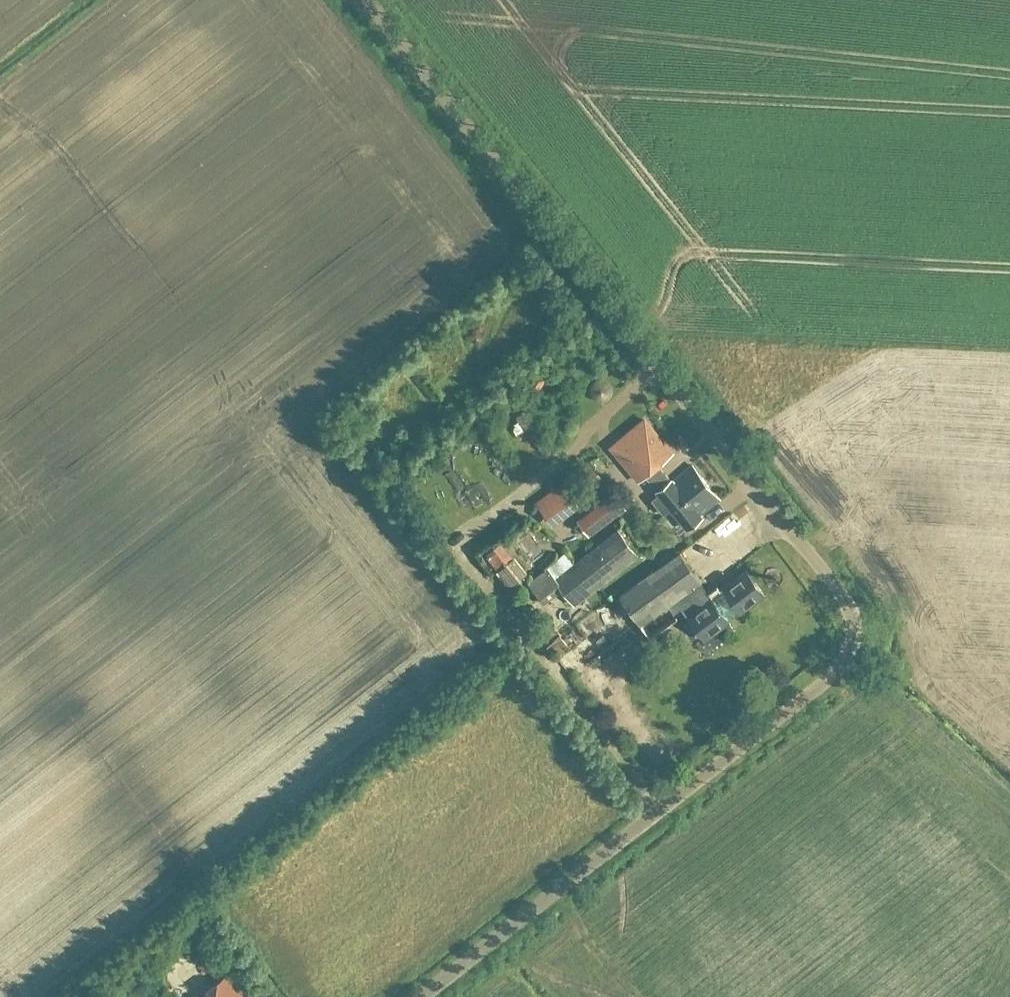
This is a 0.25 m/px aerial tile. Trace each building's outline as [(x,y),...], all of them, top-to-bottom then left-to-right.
[(658,492),(657,492),(660,496),(653,502),(664,515),(671,510),(687,530),(702,518),(700,517),(720,501),(692,467),(673,483),(672,481),(670,482),(658,466),(672,455),(645,421),(612,448),(639,482),(646,477),(658,492)] [(554,523),(590,496),(578,481),(543,508),(554,523)] [(578,524),(589,537),(622,510),(612,498),(578,524)] [(730,545),(739,530),(726,522),(717,538),(730,545)] [(575,606),(638,557),(618,531),(556,580),(549,571),(529,586),(543,605),(562,591),(575,606)] [(496,573),(512,561),(501,545),(484,557),(496,573)] [(706,638),(763,595),(746,573),(710,600),(699,584),(701,582),(680,554),(619,597),(650,641),(677,621),(667,607),(675,601),(688,618),(690,616),(706,638)] [(227,977),(202,996),(243,996),(227,977)]
